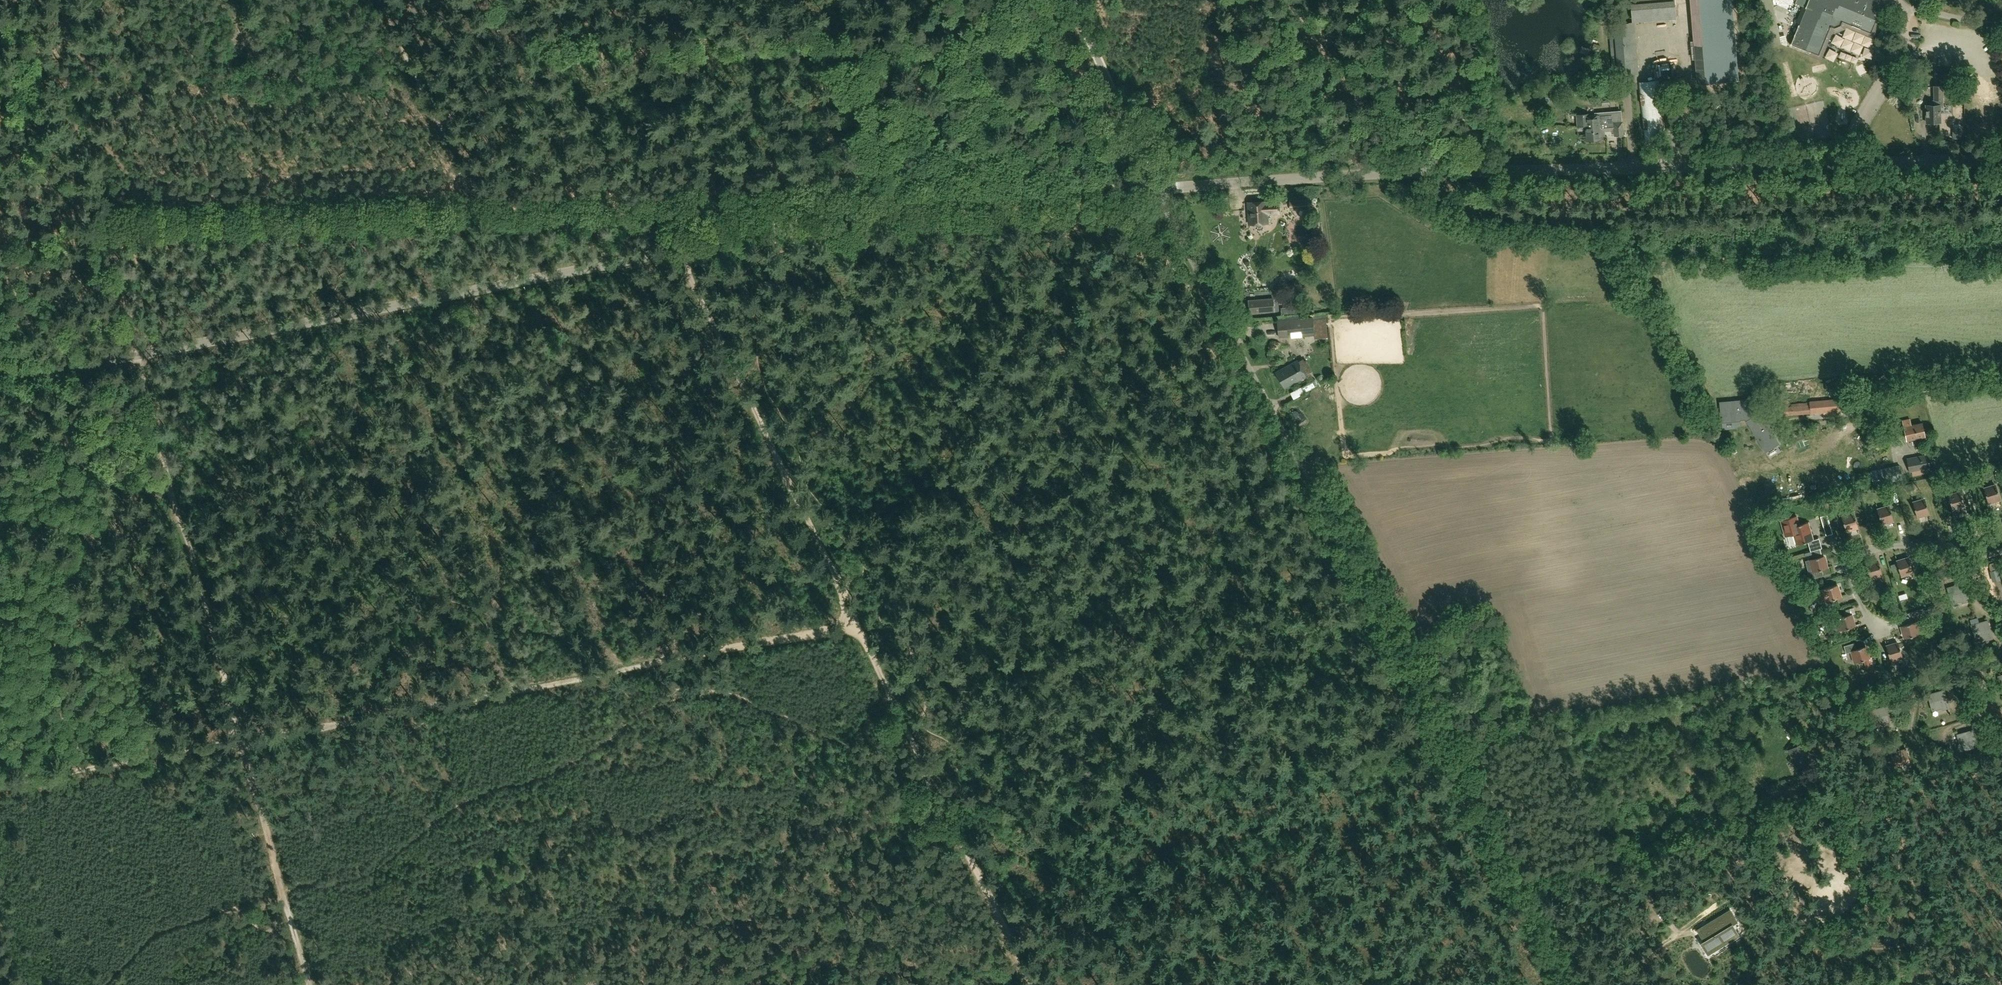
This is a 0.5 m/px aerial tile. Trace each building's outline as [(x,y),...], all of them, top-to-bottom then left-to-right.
[(1634,21),(1674,17),(1673,0),(1632,0),(1634,21)] [(1790,44),(1810,52),(1809,55),(1816,58),(1821,60),(1832,33),(1834,34),(1845,29),(1846,27),(1873,38),(1886,6),(1884,5),(1880,4),(1881,0),(1808,0),(1805,7),(1798,24),(1790,44)] [(1612,37),(1615,74),(1637,72),(1634,35),(1629,35),(1628,25),(1615,26),(1616,36),(1612,37)] [(1645,141),(1667,138),(1660,80),(1638,82),(1645,141)] [(1928,122),(1928,124),(1934,124),(1934,122),(1941,122),(1940,113),(1941,113),(1941,98),(1943,98),(1942,85),(1934,86),(1934,100),(1931,100),(1931,105),(1926,105),(1927,122),(1928,122)] [(1589,113),(1576,114),(1577,120),(1577,126),(1585,125),(1587,140),(1601,139),(1601,136),(1605,136),(1604,131),(1612,130),(1612,133),(1615,133),(1615,135),(1623,135),(1622,122),(1621,110),(1605,112),(1595,113),(1595,114),(1589,115),(1589,113)] [(1267,202),(1267,201),(1248,202),(1249,224),(1268,223),(1267,214),(1280,213),(1279,202),(1267,202)] [(1319,262),(1334,253),(1327,241),(1320,246),(1321,248),(1313,253),(1319,262)] [(1250,313),(1274,311),(1273,298),(1249,300),(1250,313)] [(1314,332),(1312,317),(1276,321),(1278,336),(1291,334),(1290,331),(1301,330),(1301,333),(1314,332)] [(1285,388),(1307,376),(1298,359),(1276,372),(1285,388)] [(1317,382),(1309,387),(1313,393),(1320,388),(1317,382)] [(1855,397),(1810,401),(1811,413),(1856,409),(1855,397)] [(1752,400),(1721,402),(1723,420),(1752,417),(1752,418),(1747,421),(1766,451),(1778,443),(1766,424),(1768,423),(1762,412),(1760,413),(1757,409),(1757,403),(1752,403),(1752,400)] [(1911,424),(1910,418),(1903,420),(1907,440),(1925,436),(1922,422),(1911,424)] [(1929,473),(1928,468),(1925,455),(1907,458),(1910,472),(1912,471),(1913,476),(1929,473)] [(1874,485),(1902,479),(1899,465),(1871,471),(1874,485)] [(1989,503),(2000,500),(1996,485),(1984,488),(1989,503)] [(1960,492),(1949,495),(1955,515),(1966,512),(1960,492)] [(1918,517),(1929,514),(1925,499),(1913,502),(1918,517)] [(1882,524),(1893,520),(1890,508),(1894,507),(1892,501),(1888,503),(1889,506),(1878,509),(1882,524)] [(1846,531),(1858,527),(1853,512),(1842,516),(1846,531)] [(1813,538),(1808,521),(1799,524),(1796,515),(1781,520),(1785,535),(1793,533),(1796,543),(1813,538)] [(1830,523),(1823,525),(1826,535),(1833,533),(1830,523)] [(1809,560),(1806,561),(1811,578),(1823,575),(1821,568),(1827,567),(1824,555),(1822,556),(1813,558),(1809,559),(1809,560)] [(1901,576),(1913,572),(1908,557),(1897,561),(1897,563),(1899,567),(1901,576)] [(1871,578),(1882,575),(1878,560),(1866,563),(1871,578)] [(1969,600),(1964,583),(1947,587),(1952,603),(1962,600),(1962,602),(1969,600)] [(1837,585),(1816,591),(1819,602),(1840,596),(1837,585)] [(1839,630),(1854,625),(1851,614),(1836,618),(1839,630)] [(1905,637),(1920,633),(1924,632),(1921,620),(1901,626),(1905,637)] [(1992,638),(1987,620),(1971,624),(1975,641),(1985,638),(1986,640),(1992,638)] [(1854,662),(1864,659),(1866,666),(1870,665),(1868,658),(1869,658),(1865,646),(1856,649),(1854,642),(1844,645),(1846,652),(1851,651),(1854,662)] [(1891,661),(1902,658),(1898,643),(1886,646),(1891,661)] [(1943,709),(1950,707),(1945,689),(1927,694),(1932,711),(1943,708),(1943,709)] [(1889,722),(1885,707),(1869,711),(1873,724),(1881,722),(1882,724),(1889,722)] [(1976,747),(1972,730),(1956,735),(1959,744),(1955,745),(1957,752),(1976,747)] [(1812,760),(1803,743),(1788,751),(1797,768),(1812,760)] [(1894,766),(1909,762),(1906,749),(1890,753),(1894,766)] [(1727,932),(1725,929),(1733,924),(1734,924),(1736,922),(1730,912),(1702,929),(1706,936),(1708,938),(1705,940),(1707,944),(1711,950),(1718,947),(1724,943),(1730,939),(1726,932),(1727,932)]
